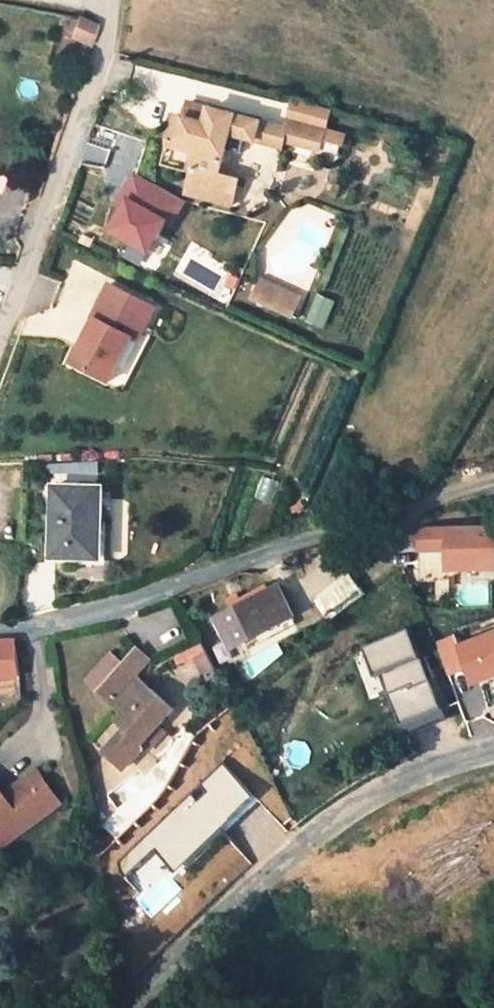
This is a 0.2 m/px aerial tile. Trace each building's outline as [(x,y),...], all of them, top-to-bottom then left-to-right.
[(86,46),(93,27),(74,18),(68,38),(86,46)] [(300,118),(337,128),(342,110),(305,99),(300,118)] [(218,122),(222,106),(198,100),(194,116),(196,116),(218,122)] [(208,154),(198,192),(244,204),(250,185),(229,179),(236,154),(220,149),(224,133),(241,138),(242,132),(267,139),(272,120),(222,106),(218,122),(196,116),(189,141),(204,146),(208,154)] [(196,116),(194,116),(186,114),(179,139),(189,141),(196,116)] [(337,128),(300,118),(298,127),(295,138),(331,148),(332,146),(337,128)] [(272,120),(267,139),(293,146),(295,138),(298,127),(272,120)] [(337,128),(332,146),(350,151),(355,132),(337,128)] [(220,149),(236,154),(241,138),(224,133),(220,149)] [(117,280),(81,354),(119,373),(139,330),(144,320),(153,325),(164,302),(117,280)] [(266,280),(258,297),(296,315),(304,298),(266,280)] [(323,326),(331,299),(315,294),(307,321),(323,326)] [(139,330),(149,334),(153,325),(144,320),(139,330)] [(115,382),(119,373),(81,354),(77,363),(115,382)] [(102,482),(55,481),(54,549),(95,551),(96,518),(103,515),(102,482)] [(446,529),(446,549),(447,569),(493,567),(493,527),(446,529)] [(446,529),(418,529),(418,549),(446,549),(446,529)] [(334,618),(366,594),(349,572),(317,595),(334,618)] [(243,605),(233,610),(217,619),(233,648),(295,616),(279,586),(270,591),(243,605)] [(268,586),(241,599),(243,605),(270,591),(268,586)] [(243,605),(241,599),(239,595),(228,600),(233,610),(243,605)] [(363,643),(398,734),(441,718),(407,627),(363,643)] [(18,674),(15,641),(0,642),(0,676),(18,674)] [(179,677),(210,671),(204,644),(173,650),(179,677)] [(150,660),(137,647),(122,664),(136,676),(150,660)] [(122,770),(143,747),(136,740),(153,721),(157,724),(171,708),(146,686),(141,691),(131,682),(136,676),(122,664),(96,693),(120,714),(115,720),(124,729),(102,752),(122,770)] [(146,686),(136,676),(131,682),(141,691),(146,686)] [(157,724),(153,721),(136,740),(143,747),(145,749),(163,730),(157,724)] [(59,804),(35,771),(2,795),(0,793),(0,848),(59,804)]
